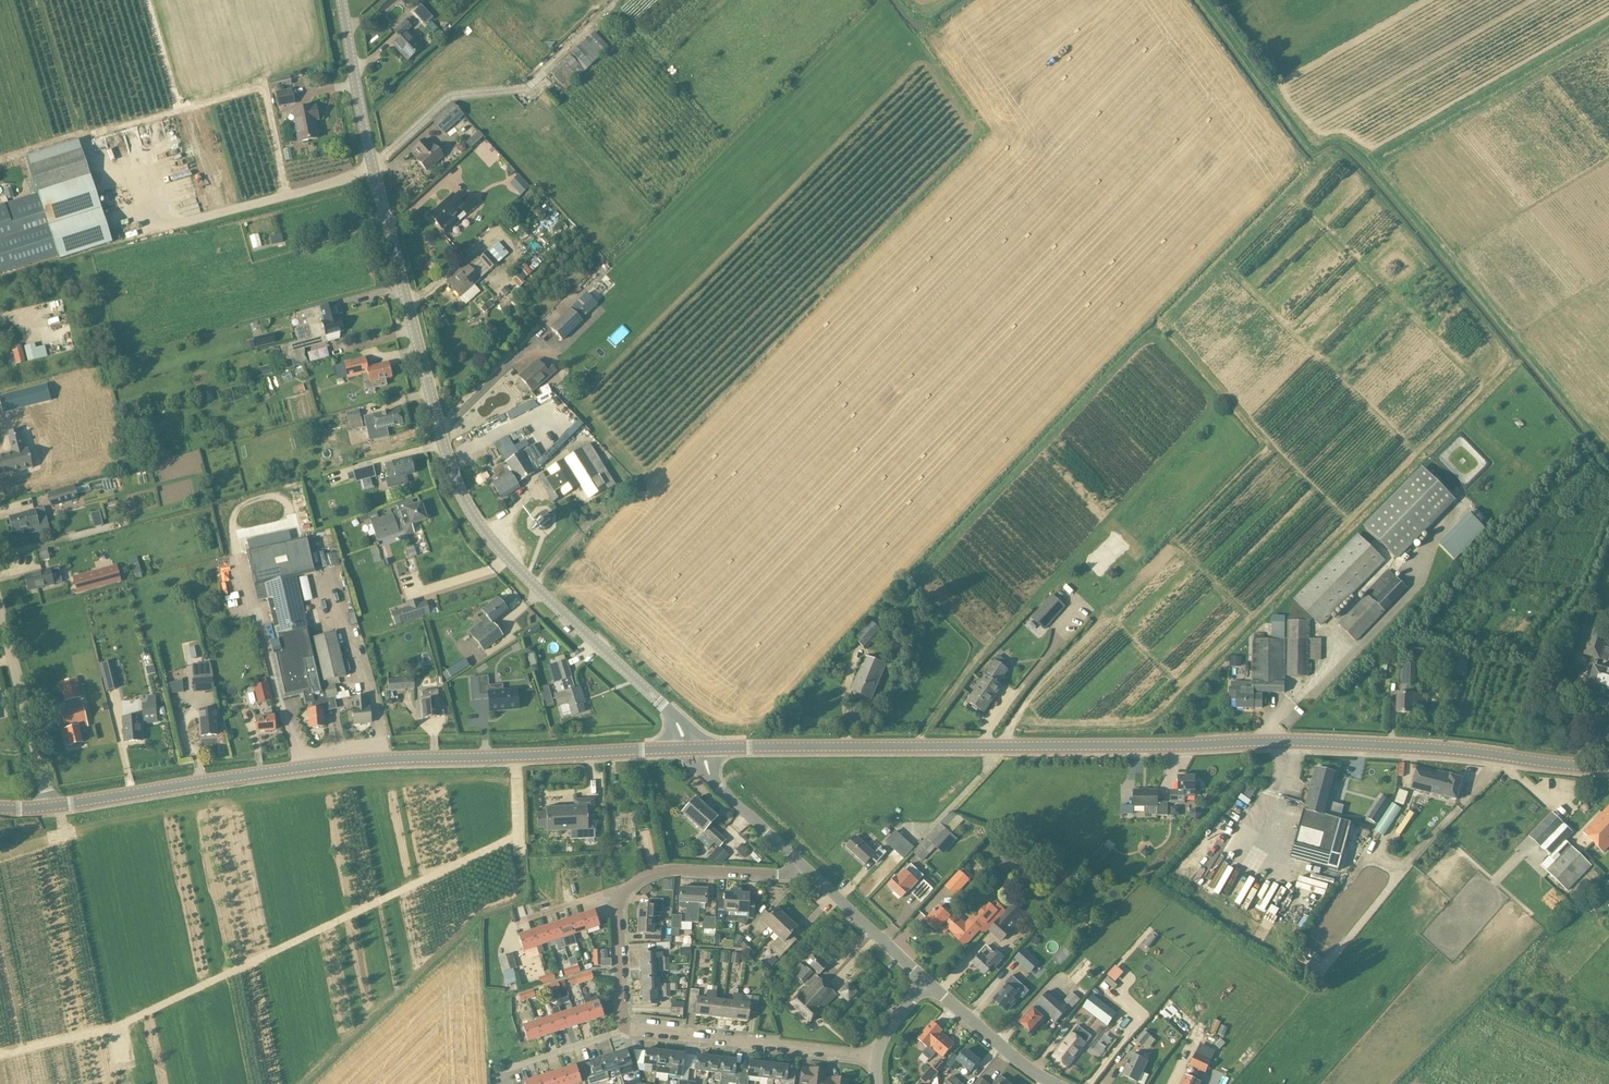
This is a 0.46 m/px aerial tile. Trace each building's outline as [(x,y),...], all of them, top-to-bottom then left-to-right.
[(413,13),(420,20),(428,13),(421,5),(413,13)] [(412,27),(406,20),(394,31),(399,38),(393,44),(408,60),(421,48),(407,32),(412,27)] [(550,73),(560,84),(565,89),(610,48),(594,31),(550,73)] [(273,89),(281,87),(279,79),(271,81),(273,89)] [(294,103),(291,88),(274,91),(277,106),(294,103)] [(464,115),(459,110),(452,102),(433,121),(444,133),(464,115)] [(318,138),(315,122),(319,121),(316,106),(312,107),(292,110),(298,142),(318,138)] [(478,131),(465,142),(470,148),(483,136),(478,131)] [(443,156),(440,153),(442,151),(437,145),(435,147),(433,145),(431,146),(424,139),(413,149),(419,155),(415,158),(427,171),(443,156)] [(6,202),(0,204),(0,272),(57,254),(59,259),(113,241),(83,149),(31,166),(40,192),(6,202)] [(520,195),(529,187),(518,175),(509,183),(520,195)] [(14,197),(12,188),(5,190),(8,199),(14,197)] [(442,228),(447,233),(457,224),(460,221),(460,220),(465,216),(466,216),(479,205),(469,194),(459,202),(452,194),(430,215),(442,228)] [(122,241),(139,237),(138,231),(121,235),(122,241)] [(250,234),(252,248),(261,246),(259,233),(250,234)] [(479,259),(489,271),(498,263),(488,252),(487,252),(481,258),(479,259)] [(525,264),(516,271),(523,280),(533,273),(525,264)] [(467,265),(447,283),(459,297),(460,297),(473,285),(479,280),(479,279),(467,265)] [(519,275),(513,280),(519,287),(525,282),(519,275)] [(506,286),(500,291),(505,296),(510,291),(506,286)] [(587,293),(551,328),(563,340),(583,321),(581,320),(598,304),(587,293)] [(490,300),(481,308),(485,313),(494,305),(490,300)] [(297,339),(299,338),(303,337),(302,334),(300,327),(309,325),(312,324),(338,317),(337,314),(339,314),(340,312),(339,306),(337,305),(335,305),(334,302),(295,313),(298,327),(295,328),(297,339)] [(297,339),(298,341),(286,344),(289,358),(302,355),(298,341),(312,337),(312,338),(324,335),(326,341),(337,338),(335,332),(342,330),(338,317),(312,324),(309,325),(300,327),(302,334),(303,337),(299,338),(297,339)] [(257,347),(269,344),(267,337),(255,340),(257,347)] [(25,347),(29,361),(47,356),(45,347),(36,349),(35,345),(25,347)] [(346,379),(362,375),(365,390),(386,385),(385,379),(391,377),(388,364),(367,368),(365,357),(342,362),(346,379)] [(538,361),(520,376),(533,392),(556,371),(550,364),(545,369),(538,361)] [(259,369),(261,375),(272,373),(270,366),(259,369)] [(0,396),(0,398),(4,412),(51,399),(47,384),(0,396)] [(303,384),(297,386),(298,392),(299,393),(305,391),(303,384)] [(538,410),(551,404),(546,392),(521,404),(525,411),(536,406),(538,410)] [(399,409),(364,417),(370,441),(388,436),(386,428),(402,424),(399,409)] [(346,413),(348,421),(361,418),(359,410),(346,413)] [(36,417),(15,424),(21,443),(42,436),(36,417)] [(563,496),(577,487),(597,474),(594,470),(603,464),(590,443),(546,471),(547,472),(539,477),(538,479),(539,480),(540,481),(542,485),(553,502),(563,496)] [(21,471),(36,467),(31,445),(15,449),(17,456),(0,461),(0,476),(21,471)] [(505,463),(516,479),(518,483),(535,473),(534,470),(522,452),(518,455),(507,462),(505,463)] [(387,479),(397,477),(414,473),(410,459),(384,464),(387,479)] [(507,474),(493,484),(501,498),(518,487),(517,484),(514,480),(516,479),(505,463),(502,465),(507,474)] [(356,482),(360,481),(372,478),(376,477),(373,465),(353,471),(356,482)] [(1424,468),(1365,528),(1396,558),(1454,499),(1424,468)] [(127,470),(112,474),(113,478),(119,476),(119,477),(128,475),(127,470)] [(597,474),(577,487),(579,491),(583,489),(589,498),(605,488),(597,474)] [(78,499),(77,494),(75,488),(74,485),(48,492),(52,507),(78,499)] [(415,533),(413,524),(426,519),(421,504),(406,509),(406,510),(397,513),(405,536),(415,533)] [(90,512),(93,526),(102,524),(99,510),(90,512)] [(10,517),(13,532),(39,526),(35,511),(10,517)] [(393,513),(370,521),(376,538),(399,530),(393,513)] [(539,531),(545,530),(550,525),(550,518),(544,513),(538,514),(533,519),(533,525),(539,531)] [(1454,561),(1485,529),(1469,514),(1438,545),(1454,561)] [(1321,625),(1384,561),(1358,535),(1295,599),(1295,600),(1289,621),(1288,676),(1308,676),(1309,621),(1313,617),(1321,625)] [(305,705),(312,703),(313,702),(313,699),(326,695),(324,686),(323,683),(321,683),(297,576),(316,571),(308,537),(247,551),(258,601),(268,598),(280,652),(273,654),(284,698),(300,694),(300,695),(302,696),(303,696),(305,705)] [(116,567),(74,579),(77,592),(119,580),(116,567)] [(25,576),(28,591),(53,585),(50,570),(25,576)] [(1366,593),(1367,594),(1339,624),(1357,641),(1408,588),(1389,570),(1366,593)] [(1065,607),(1052,594),(1037,611),(1050,623),(1065,607)] [(409,606),(393,612),(397,624),(430,614),(426,601),(420,603),(418,599),(408,602),(409,606)] [(502,636),(493,624),(508,611),(498,599),(483,611),(485,614),(480,619),(482,622),(469,632),(484,650),(502,636)] [(879,613),(853,638),(866,651),(883,632),(890,624),(879,613)] [(1584,655),(1601,660),(1608,635),(1608,630),(1593,625),(1584,655)] [(335,633),(313,638),(324,681),(339,678),(346,676),(335,633)] [(1252,689),(1252,693),(1264,693),(1285,693),(1285,640),(1265,640),(1265,634),(1263,633),(1256,633),(1254,634),(1254,640),(1253,640),(1252,689)] [(1425,645),(1410,645),(1409,655),(1424,655),(1425,645)] [(202,659),(199,647),(190,649),(192,661),(202,659)] [(536,665),(532,653),(533,652),(531,647),(525,648),(533,672),(539,671),(537,665),(536,665)] [(897,671),(902,657),(892,653),(887,667),(897,671)] [(999,655),(995,661),(968,702),(985,713),(1002,687),(999,685),(1009,670),(1004,667),(1008,663),(999,655)] [(446,680),(469,666),(464,657),(441,672),(446,680)] [(1230,657),(1230,667),(1241,667),(1241,657),(1230,657)] [(867,658),(852,691),(872,700),(886,666),(867,658)] [(1466,676),(1468,660),(1448,658),(1446,674),(1466,676)] [(585,712),(582,703),(584,702),(580,687),(575,689),(566,661),(548,666),(554,684),(561,682),(565,693),(555,696),(558,706),(561,705),(563,715),(571,712),(572,715),(585,712)] [(100,665),(101,670),(112,668),(111,662),(100,665)] [(1401,685),(1400,694),(1398,694),(1398,713),(1412,713),(1412,704),(1422,704),(1423,695),(1414,694),(1414,687),(1415,686),(1416,663),(1401,662),(1400,685),(1401,685)] [(145,667),(147,675),(156,673),(154,665),(145,667)] [(1594,667),(1587,691),(1608,698),(1608,671),(1594,667)] [(193,678),(194,692),(214,691),(213,677),(212,668),(194,670),(194,678),(193,678)] [(76,676),(59,681),(64,701),(82,696),(76,676)] [(488,676),(478,677),(480,694),(489,693),(489,692),(488,676)] [(267,678),(266,678),(259,680),(261,686),(254,687),(259,705),(273,702),(267,678)] [(415,689),(414,678),(388,680),(389,691),(415,689)] [(324,686),(326,695),(327,698),(337,696),(335,684),(325,686),(324,686)] [(1252,693),(1252,689),(1231,688),(1230,701),(1231,701),(1231,700),(1237,700),(1237,709),(1253,709),(1253,708),(1262,709),(1262,696),(1264,693),(1252,693)] [(422,691),(423,701),(422,701),(423,718),(440,716),(439,699),(438,699),(437,690),(422,691)] [(519,710),(517,690),(489,692),(489,693),(490,712),(519,710)] [(313,709),(308,710),(309,728),(325,726),(323,712),(323,708),(322,706),(329,705),(327,698),(326,695),(313,699),(313,702),(312,703),(313,709)] [(353,709),(354,724),(371,722),(370,708),(367,708),(366,696),(355,697),(355,709),(353,709)] [(545,706),(553,704),(551,697),(543,699),(545,706)] [(156,703),(142,704),(143,716),(157,715),(156,703)] [(83,706),(62,711),(66,727),(87,722),(83,706)] [(200,711),(201,735),(217,734),(216,718),(218,718),(218,709),(200,711)] [(123,717),(125,742),(141,741),(139,716),(123,717)] [(256,718),(257,732),(275,730),(274,717),(256,718)] [(64,730),(69,746),(83,743),(79,727),(64,730)] [(1315,767),(1305,806),(1329,812),(1339,774),(1315,767)] [(1417,767),(1412,788),(1455,799),(1461,778),(1417,767)] [(1196,796),(1196,791),(1196,777),(1179,777),(1179,790),(1171,790),(1171,803),(1185,803),(1185,796),(1196,796)] [(1399,789),(1396,801),(1405,803),(1408,791),(1399,789)] [(1168,816),(1168,802),(1158,802),(1158,790),(1134,790),(1134,807),(1158,807),(1158,816),(1168,816)] [(1382,796),(1376,805),(1384,811),(1390,801),(1382,796)] [(727,839),(709,823),(715,817),(695,798),(682,813),(702,831),(720,847),(727,839)] [(546,809),(547,831),(547,832),(570,831),(571,839),(595,838),(594,830),(595,830),(594,800),(575,800),(575,808),(546,809)] [(1393,803),(1374,830),(1383,836),(1401,809),(1393,803)] [(1329,812),(1305,806),(1295,844),(1331,854),(1341,820),(1328,816),(1329,812)] [(1603,850),(1608,844),(1608,806),(1584,832),(1603,850)] [(1180,807),(1171,807),(1171,815),(1180,815),(1180,807)] [(1530,837),(1550,856),(1540,865),(1568,891),(1592,866),(1566,841),(1574,833),(1553,813),(1530,837)] [(951,834),(940,824),(927,839),(929,840),(915,854),(922,861),(936,847),(937,848),(951,834)] [(885,840),(904,858),(915,846),(896,829),(885,840)] [(881,847),(875,853),(856,836),(847,847),(865,864),(871,858),(877,863),(887,852),(881,847)] [(743,843),(736,850),(742,857),(749,850),(743,843)] [(1103,845),(1091,860),(1098,866),(1110,851),(1103,845)] [(578,877),(576,868),(568,870),(570,879),(578,877)] [(1604,874),(1597,868),(1594,871),(1601,877),(1604,874)] [(970,880),(960,870),(945,887),(956,896),(970,880)] [(911,877),(905,871),(898,878),(897,877),(889,886),(895,892),(893,894),(899,899),(901,897),(902,898),(909,890),(910,890),(918,882),(912,877),(911,877)] [(672,889),(672,880),(662,880),(663,890),(672,889)] [(921,882),(912,892),(921,901),(930,891),(921,882)] [(641,891),(644,896),(653,890),(650,885),(641,891)] [(691,922),(692,916),(693,888),(680,887),(679,902),(679,906),(680,908),(685,908),(684,921),(691,922)] [(706,889),(693,888),(692,916),(698,916),(698,903),(705,903),(706,889)] [(737,890),(733,889),(733,891),(732,892),(725,892),(725,900),(719,899),(718,920),(735,921),(737,890)] [(735,921),(738,921),(746,925),(749,919),(752,919),(753,905),(757,905),(758,901),(755,899),(754,899),(748,898),(749,893),(742,893),(741,892),(741,890),(737,890),(735,921)] [(653,919),(653,911),(662,912),(663,898),(650,898),(650,905),(639,904),(638,918),(653,919)] [(959,919),(949,929),(955,935),(954,936),(966,947),(982,929),(985,933),(1007,909),(998,901),(994,905),(991,901),(987,905),(987,904),(979,912),(980,913),(977,916),(974,914),(965,924),(959,919)] [(1015,902),(989,929),(1002,942),(1014,929),(1009,925),(1023,909),(1015,902)] [(943,923),(949,929),(959,919),(946,907),(943,910),(939,906),(926,921),(936,930),(943,923)] [(786,918),(776,909),(766,920),(760,914),(751,925),(761,935),(768,928),(773,933),(786,918)] [(594,911),(581,915),(586,929),(598,925),(594,911)] [(581,915),(569,919),(573,933),(586,929),(581,915)] [(673,915),(672,929),(679,929),(681,929),(681,922),(681,916),(673,915)] [(715,917),(704,917),(703,933),(714,934),(715,917)] [(638,918),(637,932),(644,933),(644,939),(660,940),(661,927),(652,927),(653,919),(638,918)] [(773,933),(778,938),(772,945),(782,955),(792,945),(787,939),(797,929),(786,918),(773,933)] [(569,919),(556,923),(563,947),(565,951),(572,949),(568,935),(573,933),(569,919)] [(556,923),(543,927),(548,941),(555,939),(558,949),(563,947),(556,923)] [(543,927),(531,931),(535,945),(536,945),(539,954),(544,952),(541,943),(548,941),(543,927)] [(523,949),(535,945),(531,931),(518,935),(523,949)] [(740,945),(744,950),(749,946),(745,941),(740,945)] [(980,952),(981,954),(973,963),(985,974),(993,965),(995,967),(1001,961),(993,953),(994,952),(993,951),(993,950),(987,944),(980,952)] [(1025,947),(1015,958),(1031,972),(1040,962),(1025,947)] [(682,948),(682,956),(690,956),(690,948),(682,948)] [(639,952),(640,965),(669,964),(668,958),(654,959),(654,951),(639,952)] [(512,953),(499,957),(503,971),(517,967),(512,953)] [(732,953),(731,960),(739,961),(740,954),(732,953)] [(813,962),(810,966),(819,975),(827,967),(817,957),(817,958),(814,955),(810,959),(813,962)] [(608,959),(601,959),(601,961),(601,965),(601,967),(611,966),(610,958),(608,959)] [(669,964),(640,965),(640,978),(655,978),(655,971),(669,971),(669,964)] [(578,965),(569,968),(570,970),(572,970),(573,974),(581,971),(578,965)] [(565,976),(573,974),(572,970),(570,970),(569,968),(563,969),(565,976)] [(797,977),(803,982),(811,973),(806,968),(797,977)] [(591,972),(576,977),(578,983),(579,983),(579,985),(594,980),(591,972)] [(553,973),(545,976),(548,983),(555,980),(553,973)] [(1004,984),(1006,986),(994,999),(1007,1011),(1020,996),(1014,991),(1021,982),(1013,975),(1004,984)] [(541,985),(548,983),(545,976),(538,978),(541,985)] [(816,976),(789,1004),(809,1022),(835,995),(816,976)] [(571,985),(578,983),(576,977),(569,979),(571,985)] [(655,978),(640,978),(641,991),(670,990),(677,990),(677,983),(660,984),(659,977),(655,978)] [(1094,991),(1102,998),(1111,988),(1103,981),(1094,991)] [(558,982),(551,985),(553,992),(560,989),(558,982)] [(546,994),(553,992),(551,985),(543,987),(546,994)] [(695,1015),(708,1016),(712,986),(708,985),(706,999),(697,998),(699,990),(691,989),(688,1014),(695,1014),(695,1015)] [(847,985),(839,993),(847,1001),(855,993),(847,985)] [(1037,1005),(1033,1009),(1032,1009),(1020,1023),(1031,1033),(1044,1020),(1043,1019),(1048,1014),(1056,1022),(1068,1009),(1069,1011),(1087,992),(1079,985),(1062,1003),(1049,991),(1037,1004),(1037,1005)] [(717,986),(712,986),(708,1016),(722,1018),(724,1001),(715,1000),(717,986)] [(731,1002),(724,1001),(722,1018),(735,1020),(738,994),(737,993),(737,988),(733,988),(731,1002)] [(534,990),(526,993),(528,999),(536,997),(534,990)] [(670,990),(641,991),(642,1005),(656,1004),(656,997),(670,997),(670,990)] [(521,1002),(528,999),(526,993),(519,995),(518,992),(516,993),(516,992),(508,994),(511,1005),(518,1003),(518,1002),(521,1002)] [(1093,993),(1083,1006),(1108,1026),(1118,1012),(1093,993)] [(758,996),(738,994),(735,1020),(748,1021),(749,1012),(756,1013),(758,996)] [(582,997),(585,1005),(590,1020),(602,1016),(596,996),(591,998),(590,995),(582,997)] [(670,1001),(670,1015),(682,1015),(682,1008),(684,1002),(670,1001)] [(585,1005),(572,1009),(577,1024),(590,1020),(585,1005)] [(553,1016),(547,1018),(552,1033),(565,1028),(560,1013),(558,1007),(551,1009),(553,1016)] [(572,1009),(560,1013),(565,1028),(577,1024),(572,1009)] [(540,1016),(534,1019),(540,1037),(552,1033),(547,1018),(541,1020),(540,1016)] [(527,1041),(540,1037),(534,1019),(528,1021),(529,1024),(522,1026),(527,1041)] [(1156,1040),(1151,1036),(1145,1031),(1150,1025),(1146,1021),(1131,1038),(1148,1050),(1156,1040)] [(930,1060),(937,1052),(943,1058),(954,1045),(941,1033),(943,1030),(933,1022),(918,1039),(927,1048),(922,1053),(930,1060)] [(1078,1025),(1053,1057),(1067,1068),(1092,1036),(1078,1025)] [(1058,1035),(1062,1038),(1069,1029),(1065,1026),(1058,1035)] [(1212,1060),(1210,1060),(1213,1052),(1200,1045),(1196,1053),(1189,1066),(1206,1074),(1212,1060)] [(649,1072),(656,1073),(658,1051),(645,1049),(643,1064),(643,1071),(649,1072)] [(614,1054),(618,1068),(626,1066),(627,1070),(632,1068),(626,1050),(614,1054)] [(643,1064),(645,1051),(633,1050),(637,1064),(643,1064)] [(956,1068),(960,1063),(970,1072),(979,1061),(965,1050),(959,1057),(956,1055),(949,1063),(946,1067),(952,1072),(955,1068),(956,1068)] [(671,1052),(658,1051),(656,1073),(668,1075),(671,1052)] [(684,1054),(671,1052),(668,1075),(674,1076),(675,1076),(681,1077),(682,1069),(684,1054)] [(614,1054),(602,1058),(606,1072),(609,1080),(621,1076),(618,1068),(614,1054)] [(1138,1081),(1144,1083),(1145,1083),(1149,1075),(1142,1072),(1148,1061),(1132,1054),(1122,1074),(1138,1081)] [(708,1072),(710,1057),(697,1055),(695,1070),(696,1070),(695,1076),(707,1077),(708,1072)] [(723,1058),(710,1057),(708,1072),(715,1073),(714,1080),(720,1081),(721,1073),(723,1058)] [(606,1072),(602,1058),(589,1062),(583,1064),(590,1083),(593,1083),(598,1082),(596,1075),(606,1072)] [(721,1073),(728,1074),(727,1083),(737,1083),(740,1083),(741,1069),(742,1064),(735,1063),(736,1060),(723,1058),(721,1073)] [(740,1083),(747,1083),(748,1077),(760,1078),(762,1063),(748,1061),(747,1070),(741,1069),(740,1083)] [(762,1063),(760,1078),(767,1079),(767,1083),(772,1083),(773,1080),(774,1064),(762,1063)] [(774,1064),(773,1080),(780,1081),(780,1083),(794,1083),(796,1071),(787,1070),(787,1066),(774,1064)] [(567,1083),(575,1083),(580,1082),(575,1066),(562,1070),(567,1083)] [(824,1081),(825,1070),(802,1068),(800,1083),(823,1083),(824,1081)] [(923,1083),(931,1083),(938,1074),(931,1068),(919,1081),(923,1083)] [(550,1074),(553,1083),(567,1083),(562,1070),(550,1074)] [(537,1078),(539,1083),(553,1083),(550,1074),(537,1078)] [(1008,1083),(1010,1081),(1001,1074),(994,1083),(1009,1083),(1008,1083)] [(1181,1083),(1200,1083),(1201,1082),(1185,1075),(1181,1083)]
